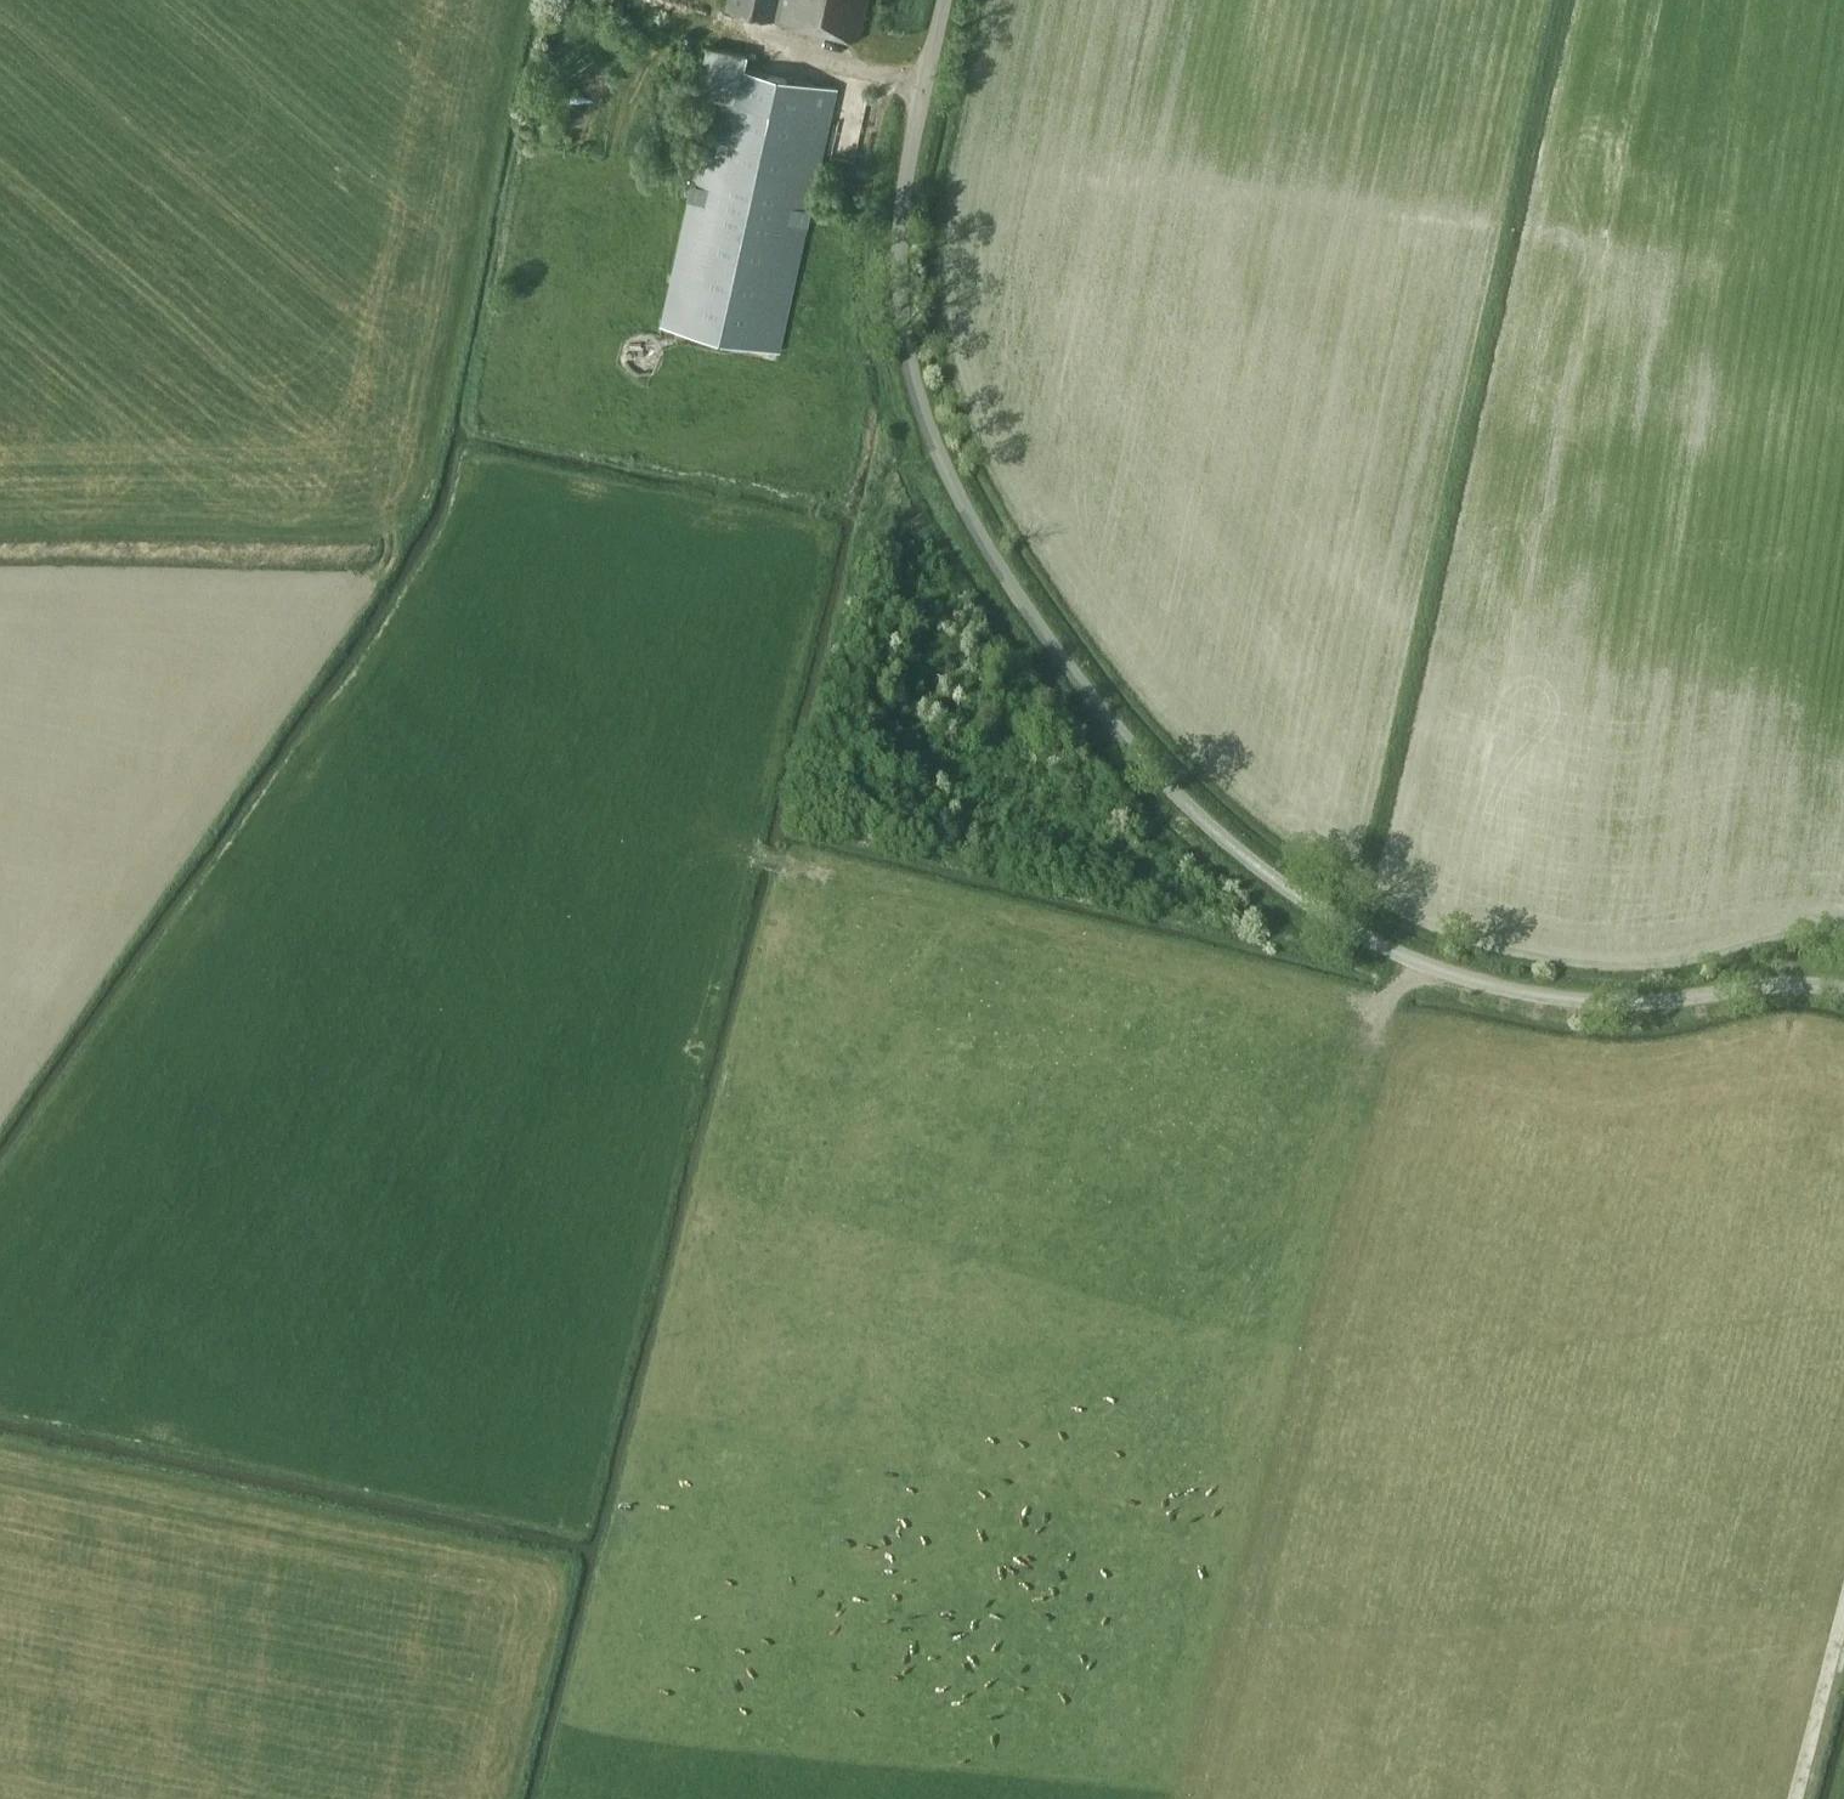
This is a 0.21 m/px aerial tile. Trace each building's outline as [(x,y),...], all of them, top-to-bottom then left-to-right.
[(726,11),(860,40),(869,0),(729,0),(726,11)] [(838,89),(706,62),(699,95),(711,98),(664,328),(781,352),(838,89)]
